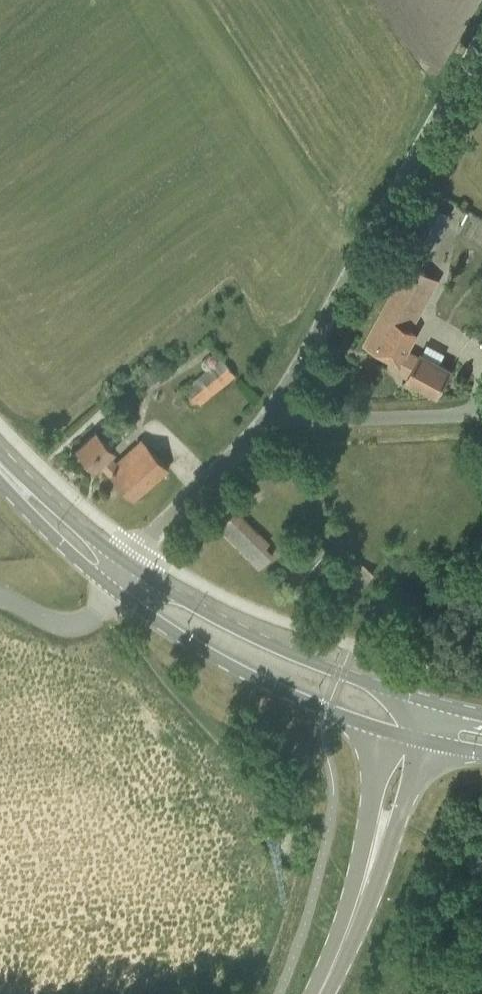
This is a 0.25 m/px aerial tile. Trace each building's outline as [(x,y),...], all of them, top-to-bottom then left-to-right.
[(425,264),(447,211),(425,202),(404,255),(425,264)] [(437,278),(407,263),(364,345),(397,362),(394,368),(410,376),(408,379),(412,381),(412,383),(420,387),(422,386),(438,394),(450,371),(420,356),(418,359),(408,354),(418,334),(410,330),(437,278)] [(234,374),(222,358),(180,392),(193,408),(234,374)] [(133,500),(168,468),(142,439),(116,463),(109,455),(115,449),(98,430),(76,449),(94,469),(100,464),(133,500)] [(265,545),(268,542),(235,507),(215,526),(258,570),(274,555),(265,545)] [(358,591),(373,572),(360,561),(345,581),(358,591)]
